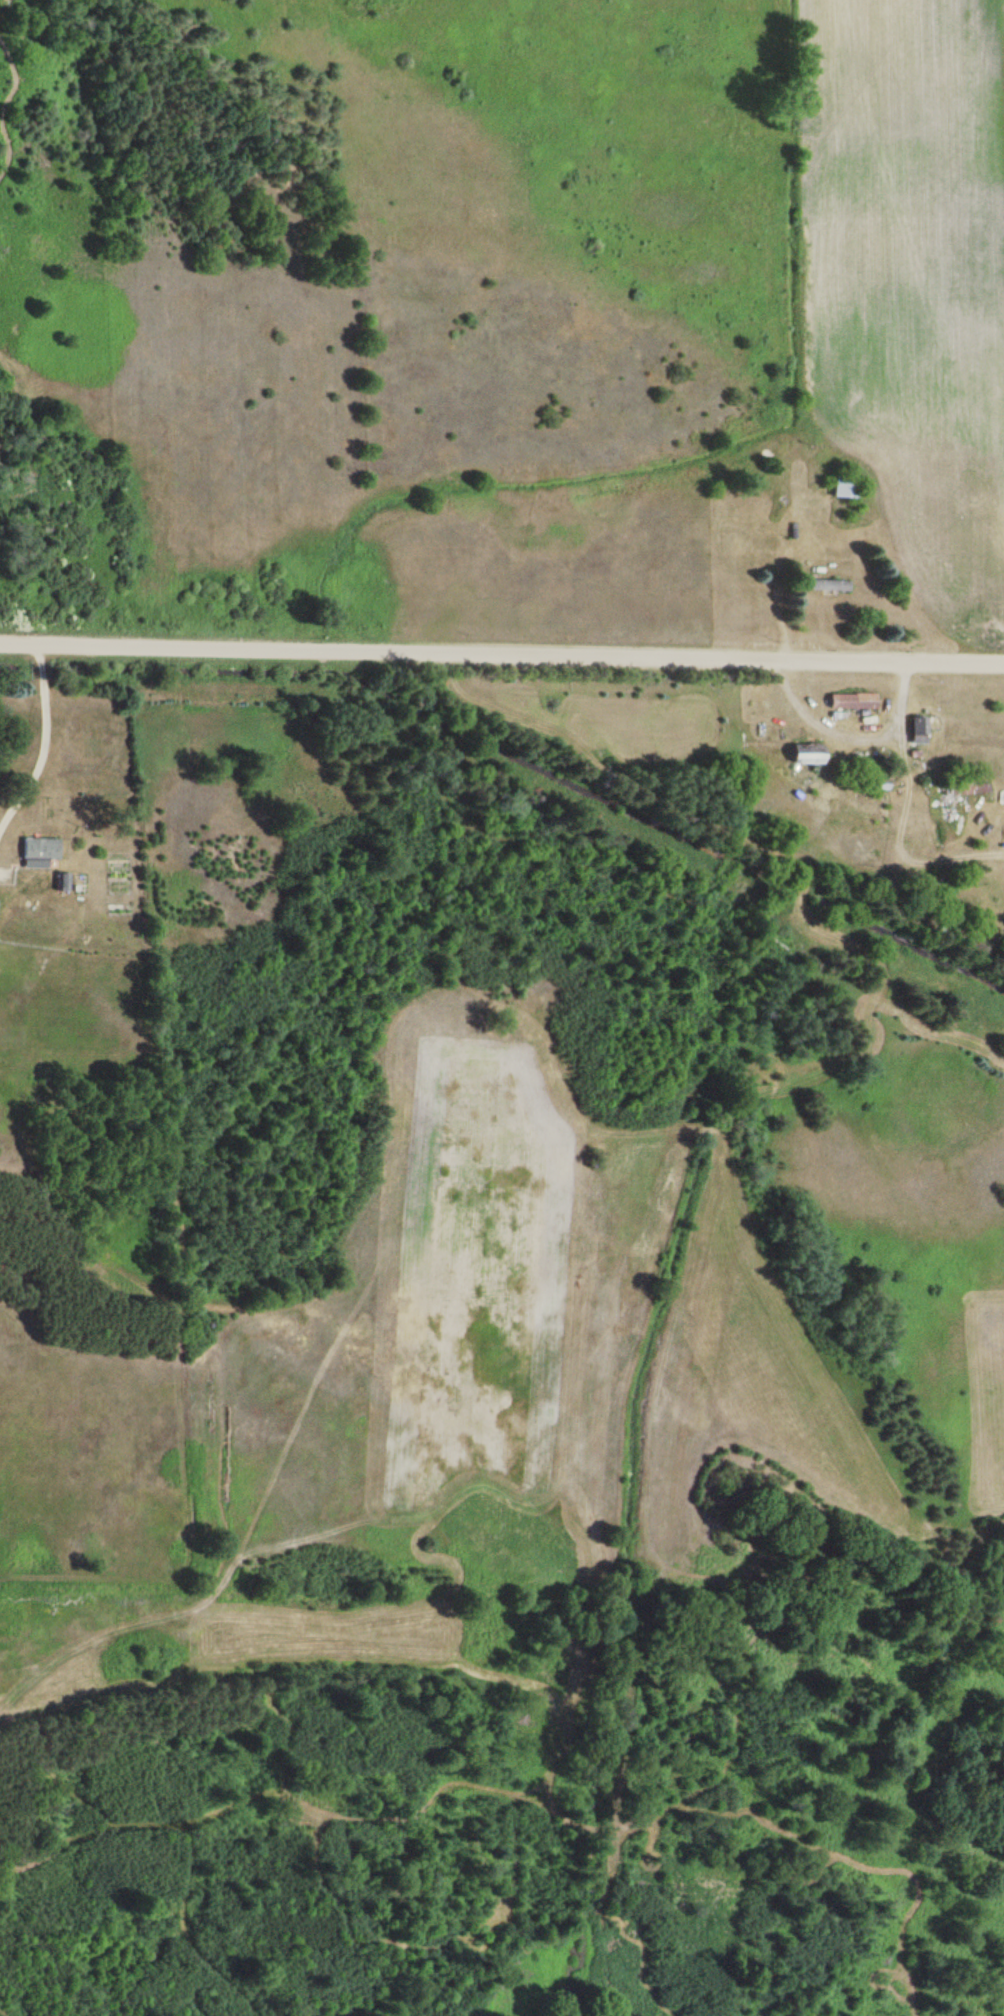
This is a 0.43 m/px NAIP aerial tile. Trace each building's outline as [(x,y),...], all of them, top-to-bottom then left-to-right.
[(856,496),(855,474),(828,475),(829,497),(856,496)] [(847,579),(797,579),(797,589),(847,589),(847,579)] [(824,709),(875,709),(875,693),(824,693),(824,709)] [(923,717),(908,717),(908,743),(923,743),(923,717)] [(820,764),(820,744),(784,743),(784,764),(820,764)] [(987,794),(987,780),(942,779),(942,793),(987,794)] [(16,859),(54,859),(54,838),(16,838),(16,859)] [(65,890),(65,873),(51,873),(51,890),(65,890)]
